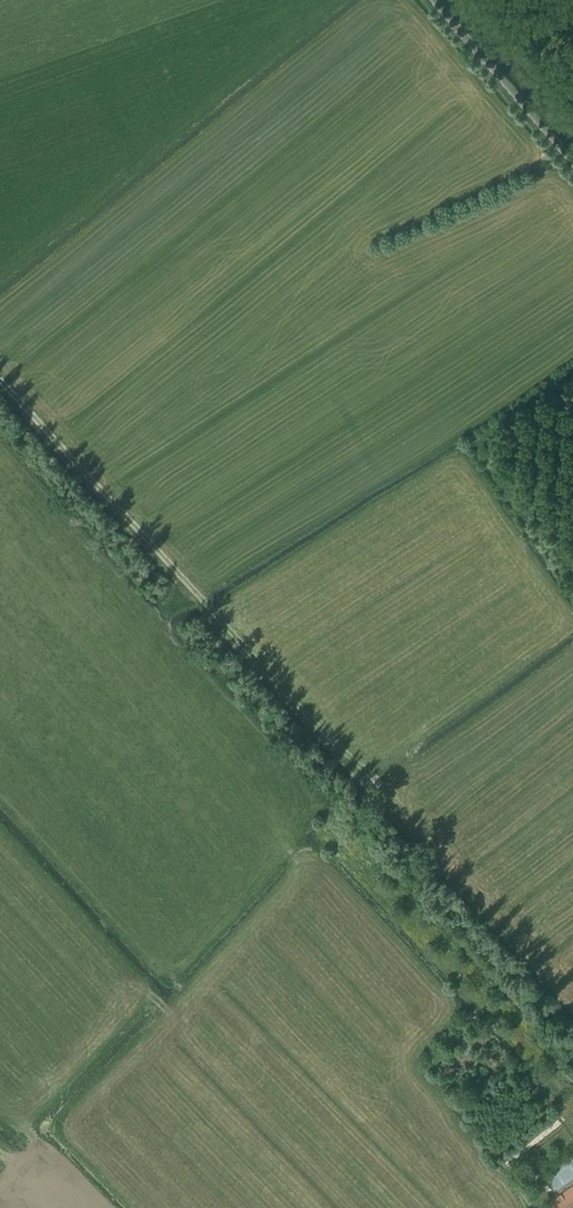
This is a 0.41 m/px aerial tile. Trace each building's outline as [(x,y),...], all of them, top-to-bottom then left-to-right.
[(572,1204),(572,1184),(548,1202),(553,1207),(568,1207),(572,1204)]
